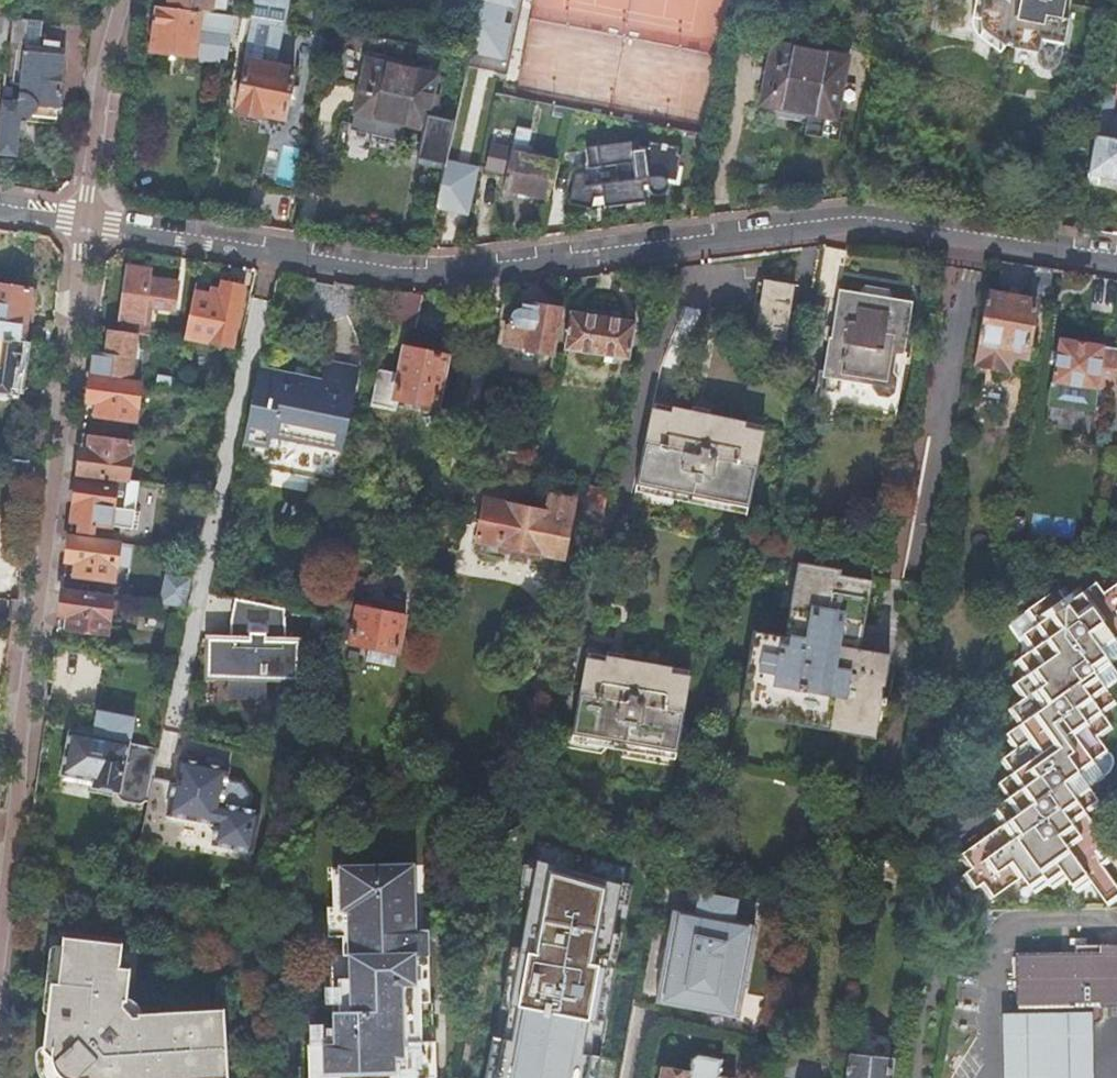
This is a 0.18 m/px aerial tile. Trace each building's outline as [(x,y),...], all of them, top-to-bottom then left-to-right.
[(248,18),(285,24),(289,0),(251,0),(248,18)] [(471,68),(508,72),(522,0),(486,0),(471,68)] [(977,18),(977,21),(977,23),(977,26),(978,29),(980,31),(982,33),(984,35),(1000,46),(1001,41),(1005,42),(1005,46),(1032,51),(1031,55),(1031,56),(1031,59),(1032,61),(1033,63),(1034,65),(1035,66),(1037,67),(1039,68),(1041,69),(1043,69),(1045,69),(1048,68),(1050,68),(1051,66),(1053,65),(1054,63),(1055,61),(1056,59),(1056,57),(1058,57),(1066,18),(1059,17),(1061,0),(981,0),(977,18)] [(235,16),(158,4),(152,49),(201,56),(201,61),(220,64),(221,59),(227,60),(235,16)] [(0,15),(0,42),(7,43),(7,42),(9,18),(9,15),(0,15)] [(29,20),(9,18),(7,42),(24,43),(24,42),(27,42),(29,20)] [(312,28),(310,28),(304,56),(324,60),(330,31),(312,28)] [(24,48),(63,51),(64,45),(27,42),(24,42),(24,43),(24,48)] [(773,45),(762,105),(835,117),(846,58),(773,45)] [(0,118),(0,151),(17,153),(19,131),(20,118),(20,116),(23,115),(24,115),(25,115),(27,115),(27,114),(29,114),(30,114),(30,113),(31,113),(32,112),(33,112),(34,111),(35,110),(36,109),(37,108),(38,107),(40,107),(40,104),(58,106),(60,106),(65,51),(63,51),(24,48),(19,100),(2,99),(0,118)] [(368,57),(357,111),(425,126),(437,74),(368,57)] [(247,60),(238,113),(262,117),(263,114),(286,118),(294,68),(247,60)] [(461,95),(450,145),(474,150),(485,101),(461,95)] [(489,125),(479,174),(503,179),(501,188),(545,197),(554,158),(525,152),(536,101),(520,98),(514,131),(489,125)] [(40,104),(40,107),(39,113),(58,114),(58,106),(40,104)] [(1088,171),(1116,176),(1116,114),(1099,111),(1088,171)] [(27,119),(20,118),(19,131),(26,132),(27,119)] [(637,140),(586,146),(588,167),(616,164),(618,180),(585,184),(583,172),(575,173),(568,204),(591,209),(593,196),(602,195),(604,207),(645,202),(643,185),(648,184),(648,188),(651,192),(656,194),(661,194),(665,192),(667,189),(668,184),(666,180),(667,177),(675,178),(677,165),(679,165),(681,154),(678,153),(679,146),(650,141),(648,147),(638,145),(637,140)] [(468,171),(446,166),(428,249),(449,249),(456,213),(460,213),(468,171)] [(1052,268),(1034,265),(1028,299),(987,293),(974,364),(1009,370),(1012,354),(1026,357),(1036,300),(1047,301),(1052,268)] [(94,351),(91,376),(131,382),(139,329),(151,331),(154,305),(177,308),(180,284),(150,279),(151,270),(129,267),(120,326),(111,324),(107,352),(94,351)] [(195,292),(186,336),(233,346),(245,286),(242,280),(231,278),(223,284),(221,297),(195,292)] [(766,282),(762,301),(756,334),(788,340),(797,283),(766,278),(766,282)] [(755,300),(762,301),(766,282),(759,281),(755,300)] [(23,341),(50,345),(52,328),(24,323),(26,308),(32,306),(34,295),(29,293),(30,288),(0,284),(0,338),(23,341)] [(833,340),(828,339),(817,405),(890,417),(896,379),(899,379),(912,303),(886,299),(884,289),(866,286),(859,294),(838,291),(833,328),(834,328),(833,340)] [(395,292),(367,288),(361,314),(380,318),(389,320),(395,292)] [(413,292),(395,292),(389,320),(389,322),(406,326),(416,328),(422,302),(411,300),(413,292)] [(502,337),(557,348),(564,309),(525,302),(524,306),(518,307),(513,310),(509,309),(502,337)] [(574,311),(567,349),(624,360),(631,322),(574,311)] [(823,338),(828,339),(833,340),(834,328),(833,328),(824,327),(823,338)] [(1115,388),(1116,374),(1116,349),(1103,347),(1104,344),(1059,337),(1052,382),(1096,389),(1097,385),(1115,388)] [(23,341),(0,338),(0,383),(16,385),(23,341)] [(448,356),(406,346),(400,373),(379,369),(372,404),(394,409),(396,400),(437,408),(448,356)] [(257,368),(239,464),(336,483),(359,367),(325,361),(321,381),(257,368)] [(91,376),(88,400),(93,401),(99,402),(97,414),(136,419),(141,384),(131,382),(91,376)] [(651,411),(637,486),(747,508),(764,433),(747,430),(748,425),(673,408),(669,414),(651,411)] [(82,447),(79,472),(116,477),(128,479),(133,442),(95,437),(93,449),(87,448),(82,447)] [(79,472),(72,520),(81,521),(79,529),(80,530),(92,531),(93,523),(118,526),(121,508),(112,506),(116,477),(79,472)] [(608,490),(589,486),(584,512),(591,514),(604,516),(608,490)] [(484,500),(477,539),(499,544),(497,549),(511,552),(510,558),(524,560),(525,554),(538,557),(540,551),(562,555),(572,499),(549,495),(546,513),(484,500)] [(81,521),(72,520),(71,528),(79,529),(81,521)] [(70,537),(67,560),(72,561),(71,573),(115,579),(120,544),(70,537)] [(1004,548),(1000,575),(1009,577),(1014,550),(1004,548)] [(753,629),(738,713),(874,737),(888,656),(853,650),(864,584),(835,579),(837,570),(797,563),(783,635),(753,629)] [(168,574),(162,604),(187,607),(190,589),(192,579),(168,574)] [(955,857),(964,869),(959,874),(970,888),(976,883),(988,897),(1019,874),(1032,891),(1047,879),(1053,887),(1066,877),(1077,891),(1090,881),(1108,904),(1116,897),(1116,882),(1103,863),(1110,858),(1099,844),(1106,838),(1086,813),(1101,801),(1091,787),(1107,774),(1095,759),(1109,749),(1099,735),(1114,724),(1104,710),(1116,701),(1116,700),(1107,686),(1116,679),(1116,670),(1111,661),(1116,657),(1116,579),(1103,589),(1096,580),(1082,590),(1078,584),(1066,593),(1059,583),(1024,609),(1034,623),(1020,634),(1030,649),(1015,660),(1024,673),(1009,684),(1020,699),(1007,708),(1018,723),(1003,734),(1013,748),(998,758),(1009,772),(996,782),(1005,796),(991,806),(1002,821),(955,857)] [(63,590),(60,613),(66,614),(64,627),(107,633),(113,597),(63,590)] [(251,601),(236,598),(232,619),(231,634),(250,635),(250,632),(250,623),(251,601)] [(285,608),(251,601),(250,623),(267,627),(267,633),(250,632),(250,635),(231,634),(231,639),(209,638),(208,677),(231,678),(230,698),(266,699),(266,678),(298,679),(298,642),(287,641),(285,608)] [(357,604),(349,643),(397,653),(406,615),(357,604)] [(178,611),(162,609),(161,620),(176,622),(178,611)] [(586,660),(573,736),(677,753),(689,678),(673,675),(673,668),(605,657),(603,663),(586,660)] [(155,764),(158,751),(152,750),(129,746),(134,722),(98,716),(94,740),(71,737),(68,755),(64,781),(65,781),(63,793),(116,802),(117,796),(119,797),(123,802),(140,805),(145,801),(148,802),(155,764)] [(230,771),(179,761),(175,786),(168,817),(218,827),(214,847),(254,855),(262,815),(251,812),(223,807),(229,780),(230,771)] [(245,783),(229,780),(223,807),(251,812),(254,797),(245,783)] [(546,844),(507,1077),(594,1077),(634,870),(546,844)] [(432,1041),(420,1042),(419,999),(432,999),(431,928),(420,929),(418,862),(343,863),(343,867),(344,906),(331,907),(327,907),(327,936),(343,936),(343,955),(333,955),(334,1044),(308,1044),(308,1077),(433,1077),(432,1041)] [(330,867),(331,907),(344,906),(343,867),(330,867)] [(694,912),(672,908),(656,989),(678,993),(676,1005),(715,1013),(718,1001),(739,1005),(754,924),(733,920),(737,898),(698,891),(694,912)] [(245,917),(242,931),(261,934),(264,921),(245,917)] [(38,1049),(36,1059),(37,1066),(41,1077),(225,1077),(223,1007),(141,1012),(139,1006),(136,1001),(130,998),(127,997),(131,967),(121,966),(124,943),(65,936),(63,946),(56,945),(54,946),(53,947),(51,949),(44,1009),(45,1011),(48,1013),(44,1045),(40,1046),(38,1049)] [(1074,951),(1015,952),(1016,1006),(1016,1012),(1017,1025),(1095,1023),(1101,1015),(1101,1004),(1116,1003),(1116,944),(1074,943),(1074,951)] [(678,993),(656,989),(654,1001),(676,1005),(678,993)] [(718,1001),(715,1013),(737,1017),(739,1005),(718,1001)] [(1002,1013),(1004,1077),(1096,1077),(1095,1023),(1017,1025),(1016,1012),(1002,1013)] [(660,1077),(732,1077),(734,1066),(718,1063),(720,1055),(697,1050),(690,1055),(687,1070),(662,1066),(660,1077)] [(892,1058),(848,1052),(846,1077),(890,1077),(892,1058)]
